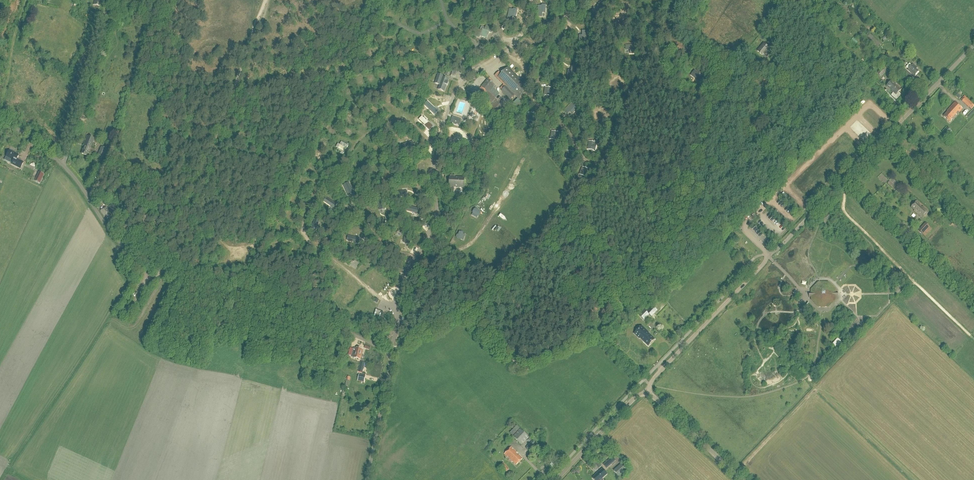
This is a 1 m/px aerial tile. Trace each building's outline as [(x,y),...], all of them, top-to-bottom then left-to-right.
[(537,16),(541,16),(542,17),(542,12),(546,12),(546,5),(542,5),(542,6),(538,6),(537,16)] [(602,6),(598,5),(596,9),(593,8),(591,14),(594,15),(599,16),(602,6)] [(507,19),(511,20),(512,16),(516,16),(517,10),(514,9),(513,10),(509,9),(507,19)] [(492,34),(494,29),(487,26),(486,29),(482,27),(480,31),(477,30),(475,37),(480,39),(481,37),(485,39),(485,38),(487,37),(488,37),(490,33),(492,34)] [(587,31),(583,31),(582,31),(582,36),(579,36),(579,43),(583,43),(583,42),(587,42),(587,41),(587,31)] [(769,48),(764,43),(757,52),(763,56),(769,48)] [(910,64),(906,67),(908,69),(908,70),(914,77),(919,72),(916,69),(917,68),(913,64),(912,66),(910,64)] [(576,67),(572,66),(571,71),(568,71),(567,77),(571,78),(571,77),(575,77),(576,67)] [(877,74),(881,78),(888,70),(884,66),(877,74)] [(530,89),(524,83),(526,80),(522,77),(520,79),(509,68),(498,78),(504,85),(500,89),(502,91),(511,100),(515,95),(519,99),(530,89)] [(903,73),(911,80),(913,77),(906,70),(903,73)] [(691,76),(700,83),(704,77),(695,71),(691,76)] [(440,85),(440,87),(439,90),(445,92),(449,80),(443,78),(444,76),(438,75),(435,84),(440,85)] [(502,111),(504,109),(498,105),(500,103),(491,95),(495,90),(493,89),(496,86),(489,80),(481,89),(484,92),(485,96),(483,99),(493,107),(491,110),(496,115),(501,110),(502,111)] [(886,86),(896,95),(901,90),(895,85),(896,84),(892,80),(886,86)] [(878,89),(888,98),(890,96),(880,87),(878,89)] [(545,88),(544,96),(551,96),(553,97),(553,90),(551,90),(552,89),(545,88)] [(512,110),(516,115),(522,104),(520,101),(512,110)] [(956,116),(962,109),(955,102),(947,111),(948,112),(943,117),(949,122),(955,115),(956,116)] [(564,112),(567,115),(570,111),(573,114),(577,109),(574,106),(574,107),(571,104),(570,104),(564,112)] [(527,121),(534,122),(536,122),(536,116),(534,116),(535,114),(528,114),(527,121)] [(452,118),(451,123),(457,125),(460,126),(462,121),(453,117),(452,118)] [(550,139),(557,141),(558,141),(560,135),(558,134),(558,133),(552,132),(550,139)] [(86,142),(82,150),(83,151),(82,154),(87,156),(90,149),(94,139),(88,137),(86,142)] [(338,148),(336,151),(343,155),(348,146),(342,142),(340,145),(338,144),(336,147),(338,148)] [(587,149),(594,151),(596,151),(597,145),(595,144),(595,143),(589,142),(587,149)] [(97,156),(107,160),(110,151),(101,148),(97,156)] [(24,163),(17,160),(19,155),(9,150),(6,157),(13,161),(11,164),(20,169),(24,163)] [(111,162),(118,164),(121,155),(115,152),(111,162)] [(565,159),(572,160),(574,161),(574,154),(573,154),(573,153),(566,152),(565,159)] [(586,177),(587,178),(589,172),(588,171),(588,170),(582,168),(579,175),(586,177)] [(42,186),(46,176),(41,174),(37,183),(42,186)] [(455,176),(451,175),(450,180),(450,192),(454,193),(454,188),(464,188),(464,178),(455,178),(455,176)] [(344,186),(348,195),(354,192),(349,183),(344,186)] [(325,201),(335,208),(337,204),(327,197),(325,201)] [(377,198),(379,209),(386,207),(383,197),(377,198)] [(929,212),(922,206),(922,207),(920,205),(917,201),(911,207),(914,210),(914,211),(923,219),(929,212)] [(107,219),(112,216),(110,214),(112,212),(114,214),(118,212),(113,204),(109,207),(111,210),(108,211),(106,208),(101,211),(105,217),(105,216),(107,219)] [(418,209),(406,206),(405,211),(417,214),(418,209)] [(828,214),(821,220),(825,224),(827,222),(826,221),(831,217),(828,214)] [(311,229),(315,230),(320,219),(316,218),(311,229)] [(925,223),(918,231),(919,232),(918,232),(922,236),(923,235),(925,233),(928,235),(930,232),(929,231),(931,229),(925,223)] [(912,240),(916,235),(906,228),(902,233),(912,240)] [(360,274),(364,268),(358,264),(354,270),(360,274)] [(835,292),(835,290),(828,283),(818,283),(811,290),(811,292),(809,292),(809,298),(811,298),(811,300),(819,307),(829,307),(836,300),(835,298),(838,298),(838,292),(835,292)] [(634,334),(639,339),(640,339),(648,346),(655,339),(649,333),(642,326),(634,334)] [(837,350),(843,344),(837,338),(831,345),(837,350)] [(360,360),(363,350),(356,348),(356,349),(354,348),(353,349),(352,356),(352,358),(354,358),(360,360)] [(759,361),(754,365),(756,367),(752,370),(754,373),(763,365),(759,361)] [(358,381),(364,383),(366,375),(359,374),(358,381)] [(522,445),(529,437),(520,429),(513,437),(522,445)] [(526,448),(529,451),(535,444),(533,441),(526,448)] [(516,465),(523,459),(519,456),(518,456),(516,454),(517,453),(512,448),(505,455),(513,462),(516,465)] [(607,469),(612,465),(613,466),(615,463),(615,462),(616,461),(613,457),(604,465),(607,469)] [(622,468),(616,473),(619,477),(619,476),(621,479),(629,472),(627,469),(625,471),(622,468)] [(595,477),(593,478),(594,479),(601,479),(608,474),(603,469),(594,476),(595,477)]
